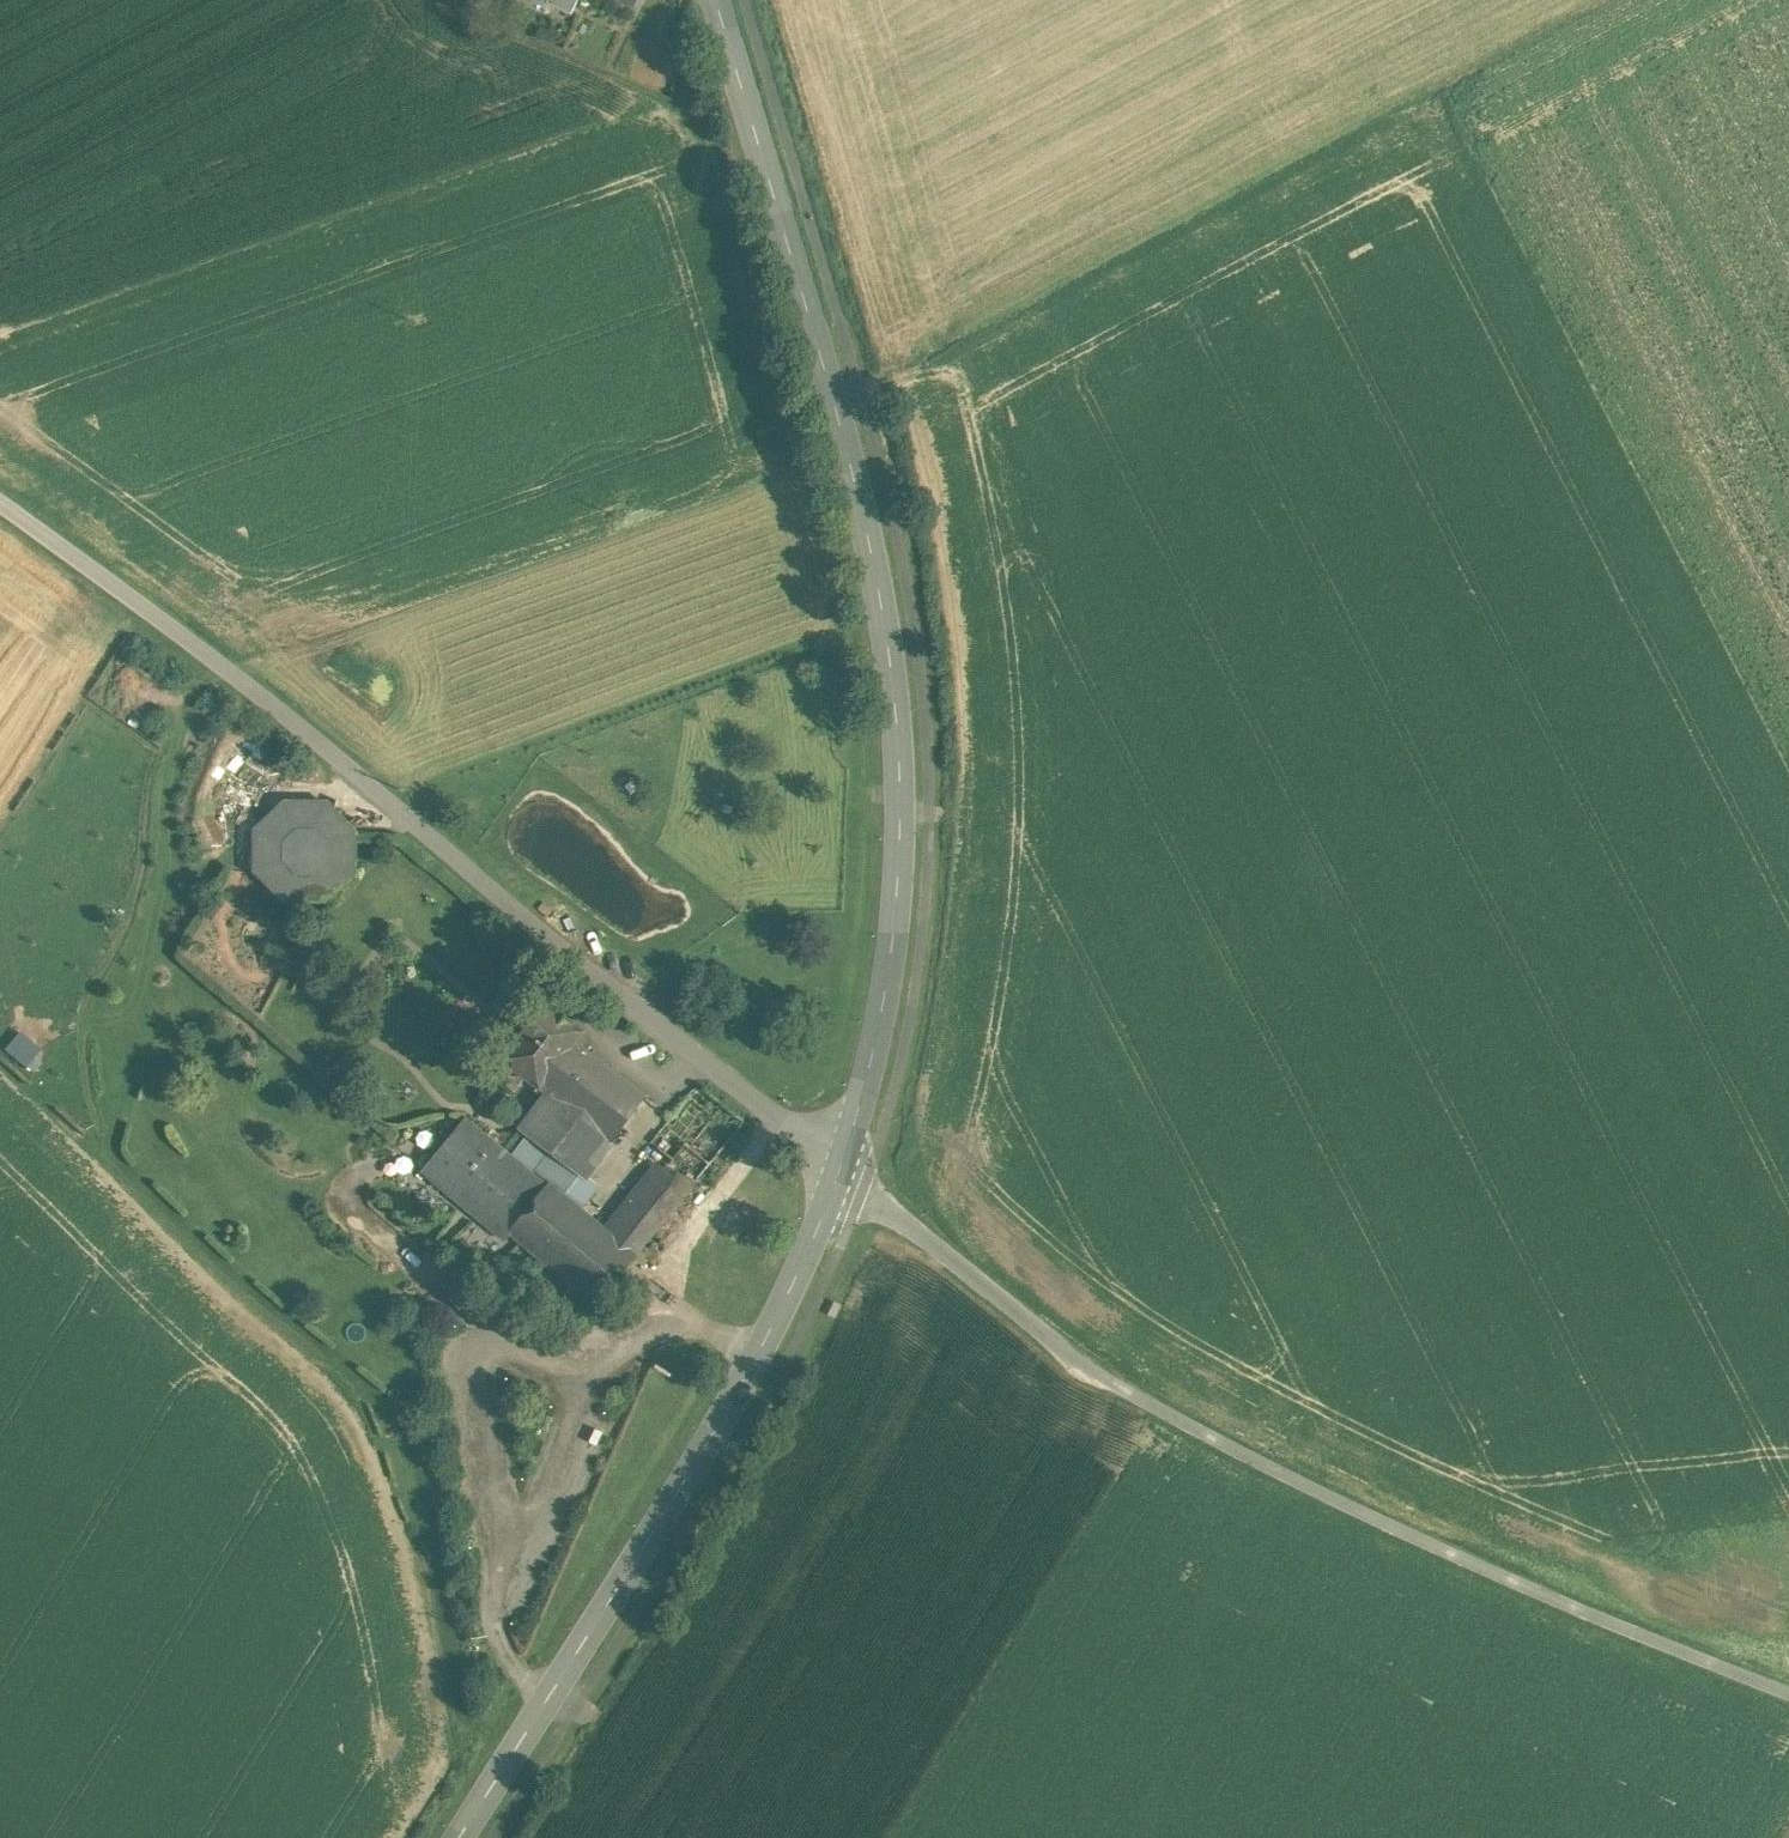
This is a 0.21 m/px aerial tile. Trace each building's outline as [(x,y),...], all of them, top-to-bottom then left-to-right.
[(488,0),(471,0),(468,7),(484,14),(490,1),(488,0)] [(547,3),(572,14),(578,0),(548,0),(547,3)] [(356,832),(328,802),(286,801),(257,829),(256,870),(285,900),(325,900),(355,873),(356,832)] [(546,1003),(503,1059),(511,1066),(501,1080),(515,1091),(526,1077),(540,1087),(575,1041),(583,1031),(563,1016),(564,1014),(548,1002),(547,1003),(546,1003)] [(19,1027),(4,1047),(30,1067),(45,1048),(19,1027)] [(647,1096),(575,1041),(540,1087),(548,1093),(612,1142),(647,1096)] [(673,1158),(612,1234),(637,1255),(744,1120),(698,1083),(651,1142),(673,1158)] [(612,1142),(548,1093),(521,1128),(586,1177),(612,1142)] [(546,1187),(465,1122),(424,1170),(505,1238),(510,1233),(509,1231),(546,1187)] [(612,1234),(555,1186),(546,1187),(509,1231),(510,1233),(597,1305),(637,1255),(612,1234)]
